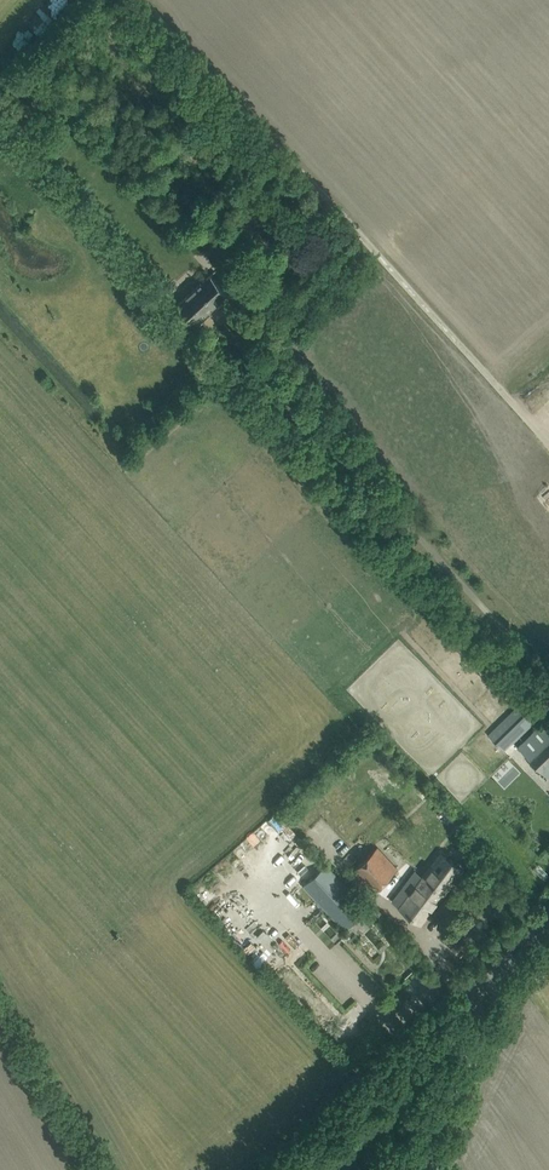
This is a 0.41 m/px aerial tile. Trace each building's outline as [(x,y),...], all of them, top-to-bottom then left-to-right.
[(177,306),(172,310),(184,324),(189,319),(194,324),(227,294),(210,274),(176,305),(177,306)] [(488,734),(504,751),(539,717),(523,700),(488,734)] [(518,747),(541,771),(548,763),(548,718),(548,717),(542,724),(541,723),(518,747)] [(428,800),(432,795),(424,789),(420,794),(428,800)] [(374,889),(397,868),(378,846),(354,868),(374,889)] [(461,867),(452,860),(441,852),(419,881),(415,886),(406,898),(403,895),(396,903),(420,922),(461,867)] [(367,908),(326,864),(303,886),(344,929),(367,908)] [(240,919),(229,928),(235,935),(246,926),(240,919)] [(333,927),(326,933),(338,944),(344,938),(333,927)]
